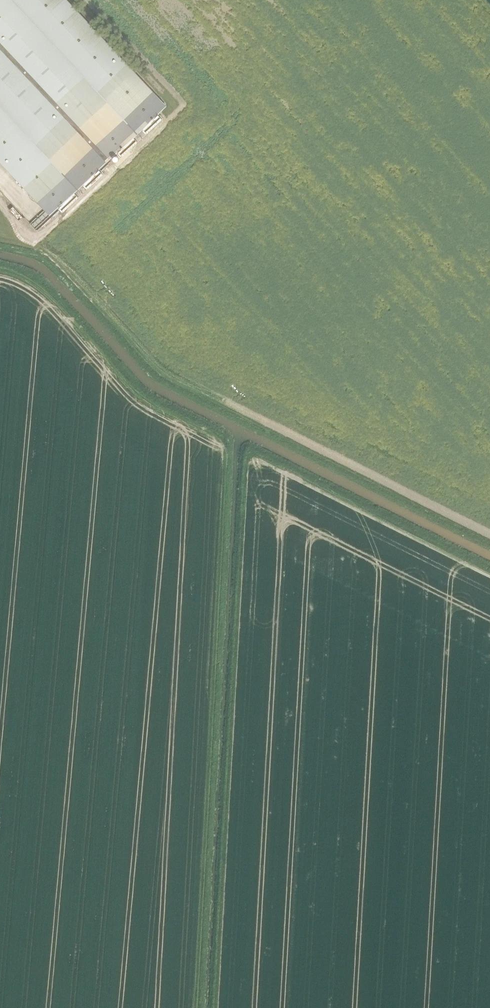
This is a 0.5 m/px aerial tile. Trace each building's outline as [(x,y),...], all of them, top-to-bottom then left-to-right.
[(67,0),(0,0),(0,47),(108,157),(165,105),(67,0)] [(112,161),(108,157),(0,47),(0,162),(52,218),(112,161)]
